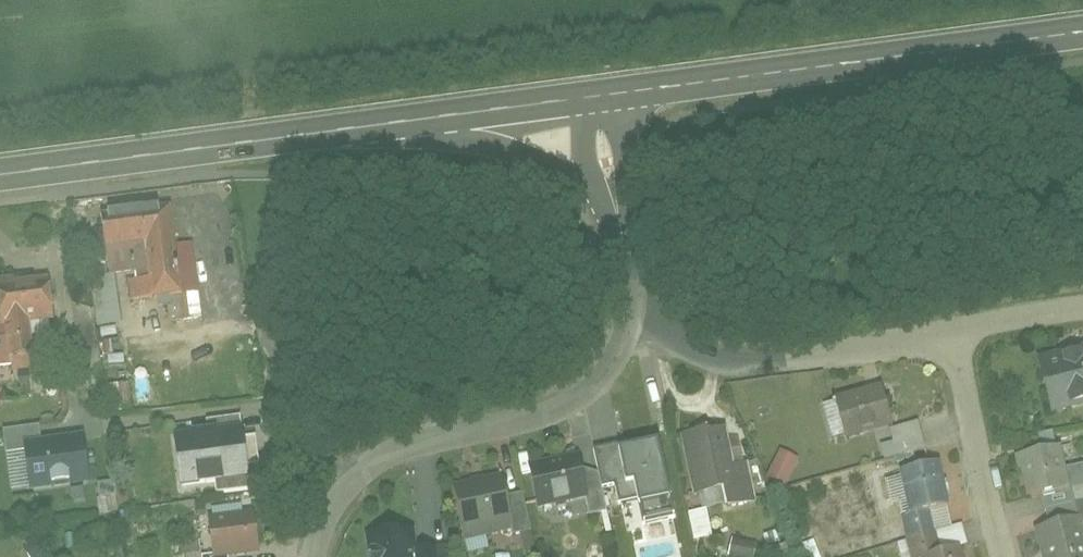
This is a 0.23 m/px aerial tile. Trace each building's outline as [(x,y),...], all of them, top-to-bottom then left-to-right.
[(149,211),(100,218),(101,230),(94,230),(97,251),(106,250),(110,278),(134,275),(135,283),(127,284),(130,303),(182,296),(171,219),(150,221),(149,211)] [(0,275),(0,300),(3,325),(0,326),(0,366),(12,364),(11,356),(64,350),(51,281),(17,281),(16,274),(0,275)] [(1040,361),(1055,417),(1082,409),(1082,350),(1040,361)] [(16,380),(14,367),(0,369),(0,382),(16,380)] [(894,428),(883,389),(835,402),(846,441),(894,428)] [(255,480),(248,430),(180,440),(186,489),(255,480)] [(713,433),(685,439),(697,497),(727,491),(732,512),(759,506),(750,464),(738,467),(731,435),(715,438),(713,433)] [(93,484),(86,438),(25,447),(32,493),(93,484)] [(675,516),(662,445),(629,451),(628,444),(596,450),(603,490),(619,487),(622,506),(640,503),(643,521),(675,516)] [(1063,445),(1021,454),(1029,494),(1075,488),(1063,445)] [(788,486),(799,457),(778,449),(767,478),(788,486)] [(582,456),(532,467),(541,510),(592,499),(582,456)] [(943,458),(903,467),(913,510),(953,503),(943,458)] [(506,478),(456,489),(468,540),(518,529),(506,478)] [(256,514),(211,522),(216,556),(247,556),(263,555),(256,514)] [(1037,527),(1046,556),(1082,556),(1082,515),(1037,527)] [(370,539),(372,556),(452,556),(451,548),(420,552),(418,533),(370,539)] [(744,556),(750,556),(755,545),(736,537),(730,551),(744,556)] [(923,555),(924,556),(967,556),(963,544),(923,555)]
